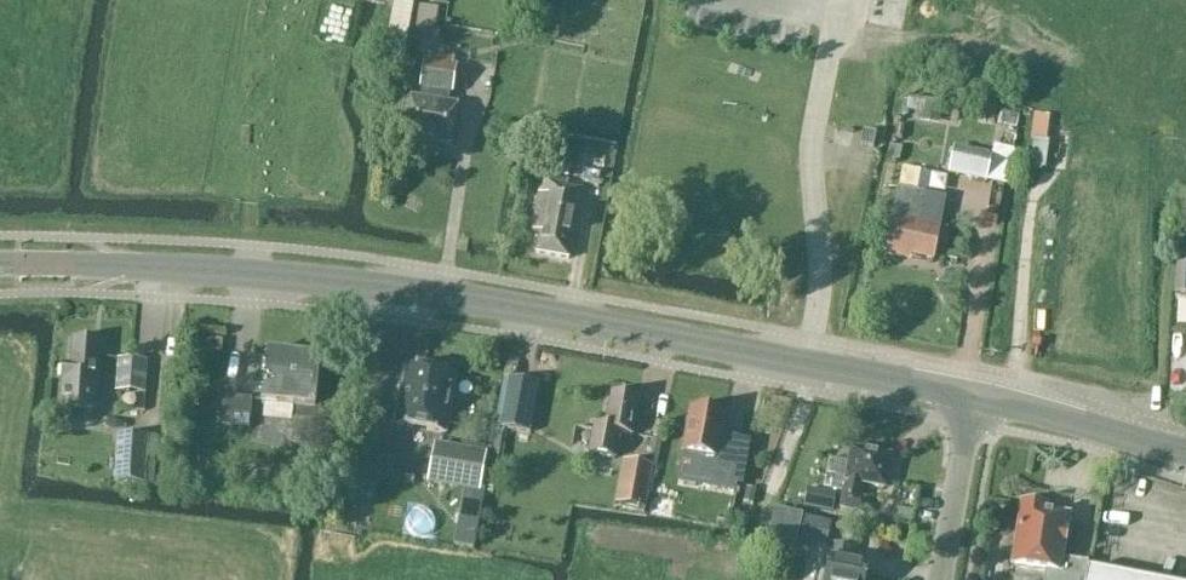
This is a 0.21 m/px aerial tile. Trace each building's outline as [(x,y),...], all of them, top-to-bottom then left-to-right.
[(322,37),(342,41),(349,7),(330,3),(322,37)] [(412,6),(393,3),(384,57),(403,60),(412,6)] [(437,9),(419,6),(415,33),(433,36),(437,9)] [(428,54),(427,64),(425,63),(421,90),(422,90),(420,100),(411,99),(404,139),(450,147),(457,107),(447,105),(449,94),(450,95),(455,68),(452,68),(454,58),(428,54)] [(1017,117),(1000,114),(998,126),(1015,129),(1017,117)] [(872,149),(875,136),(863,133),(860,147),(872,149)] [(991,155),(953,147),(947,174),(985,182),(991,155)] [(568,261),(580,192),(566,189),(567,184),(541,179),(531,232),(539,233),(535,255),(568,261)] [(896,190),(891,219),(890,219),(883,255),(902,258),(902,254),(932,260),(944,199),(896,190)] [(999,232),(1000,204),(979,203),(978,231),(999,232)] [(1174,265),(1173,300),(1185,301),(1185,266),(1174,265)] [(95,411),(99,343),(72,341),(70,367),(63,366),(60,408),(95,411)] [(319,360),(266,354),(261,406),(295,409),(294,422),(312,424),(313,411),(314,411),(319,360)] [(146,362),(117,360),(115,389),(144,391),(146,362)] [(455,377),(405,368),(395,425),(445,435),(455,377)] [(501,428),(529,433),(538,384),(509,379),(501,428)] [(638,400),(611,394),(603,431),(593,428),(587,456),(611,461),(614,448),(616,434),(630,437),(638,400)] [(251,400),(222,397),(219,426),(248,429),(251,400)] [(690,410),(678,474),(699,478),(698,483),(711,486),(728,488),(734,457),(717,454),(724,416),(690,410)] [(290,446),(313,448),(316,424),(312,424),(294,422),(293,422),(290,446)] [(116,485),(141,486),(144,438),(120,437),(116,485)] [(385,446),(382,459),(402,464),(406,451),(385,446)] [(486,457),(433,447),(427,483),(479,493),(486,457)] [(889,457),(851,450),(845,482),(844,482),(839,510),(864,515),(867,500),(859,498),(862,485),(883,489),(889,457)] [(652,467),(622,462),(614,505),(645,510),(652,467)] [(1067,519),(1044,516),(1045,510),(1022,506),(1015,554),(1014,565),(1046,570),(1044,579),(1135,579),(1087,571),(1088,565),(1061,561),(1067,519)] [(775,509),(769,538),(796,544),(802,515),(775,509)] [(804,517),(799,542),(825,548),(831,523),(804,517)] [(867,569),(849,565),(852,550),(834,547),(831,562),(829,561),(826,579),(865,579),(867,569)]
